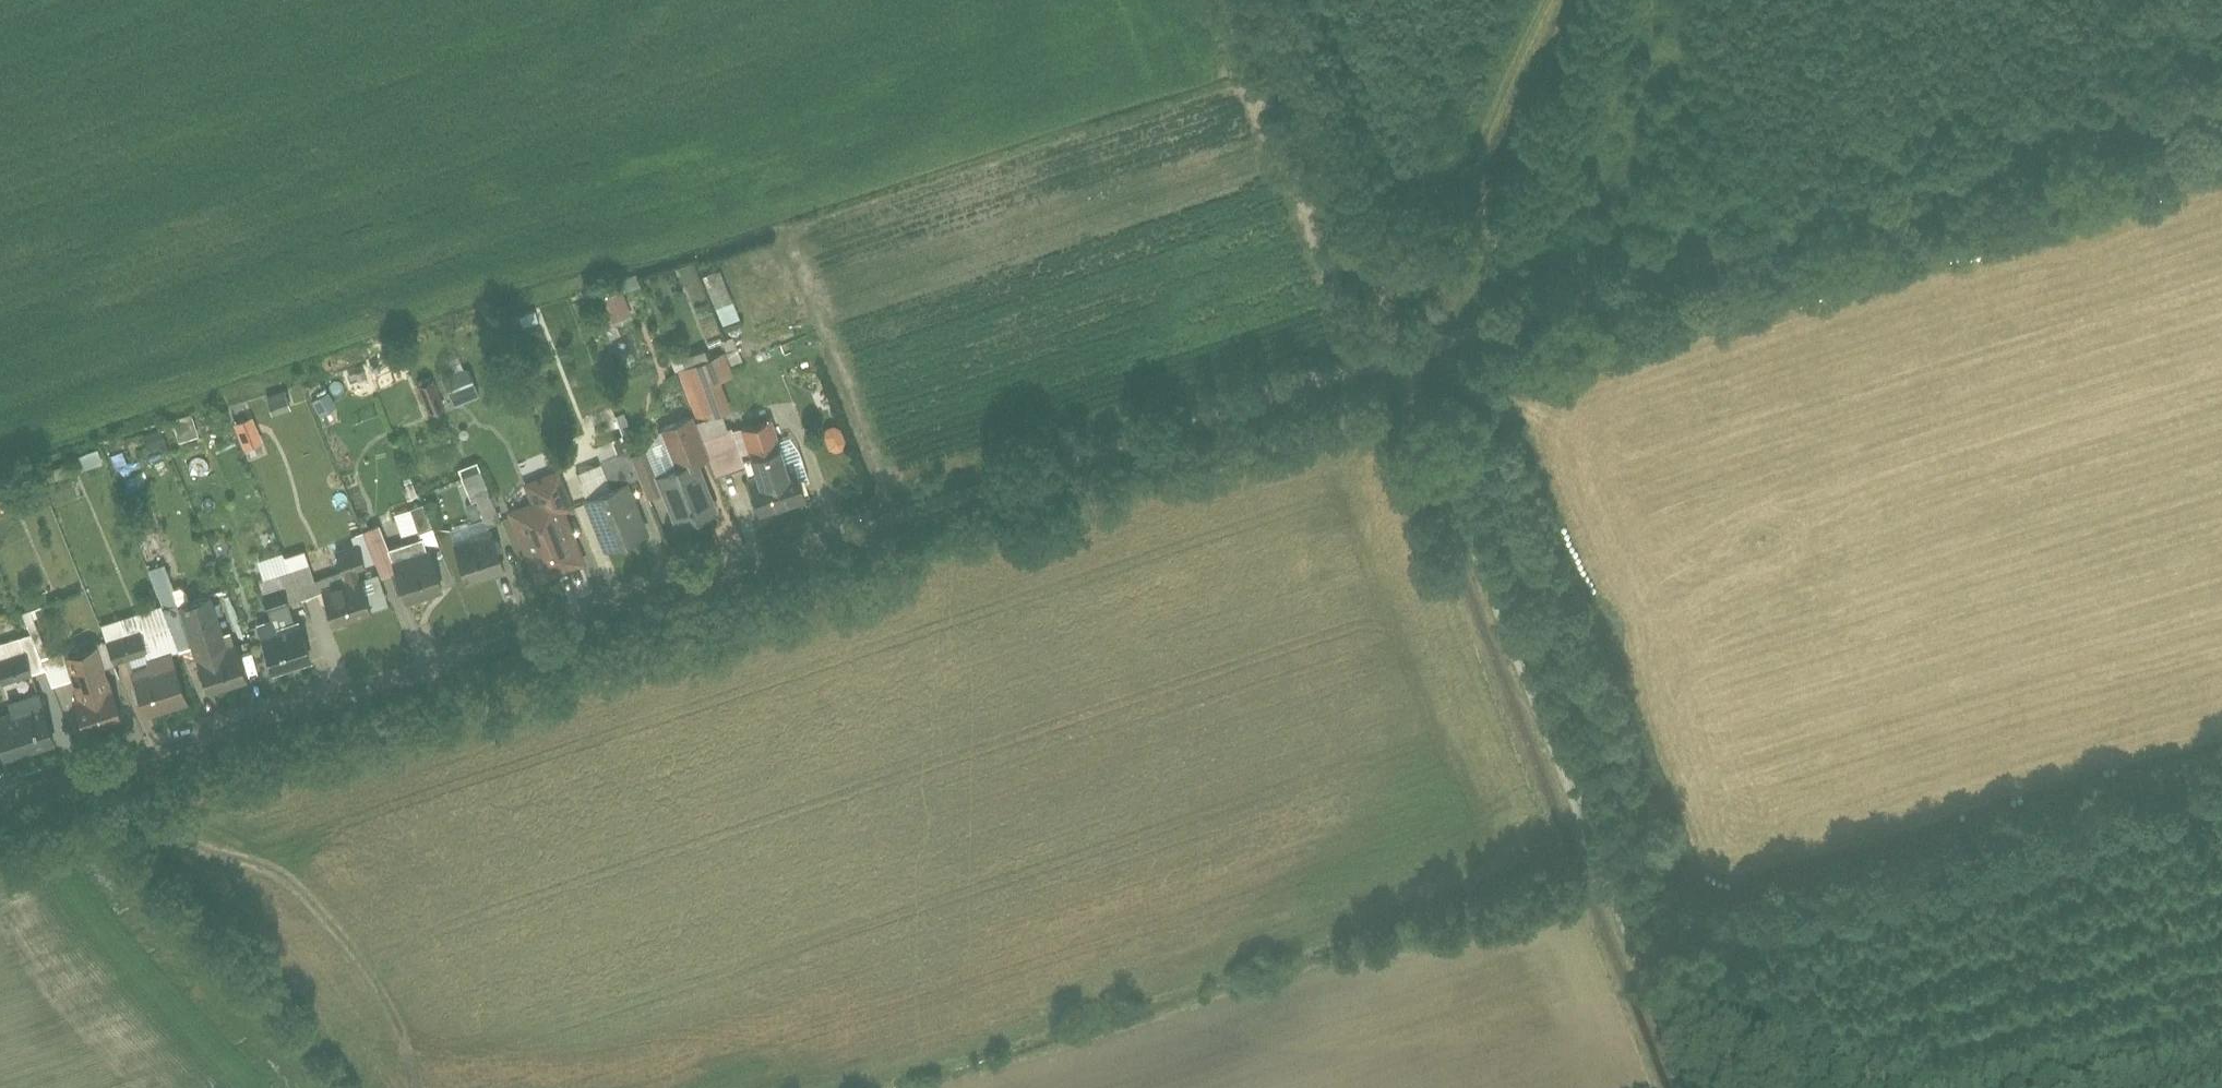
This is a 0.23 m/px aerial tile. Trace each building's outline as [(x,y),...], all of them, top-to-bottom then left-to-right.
[(688,297),(703,343),(720,338),(696,261),(651,276),(660,306),(688,297)] [(724,270),(708,276),(716,297),(732,291),(724,270)] [(605,297),(615,322),(636,313),(626,288),(605,297)] [(720,307),(727,321),(742,314),(736,300),(720,307)] [(723,353),(676,372),(691,409),(695,418),(731,406),(721,381),(733,376),(723,353)] [(445,407),(457,404),(453,380),(478,376),(477,367),(439,373),(445,407)] [(454,383),(458,401),(486,395),(482,377),(454,383)] [(432,413),(446,408),(436,379),(422,384),(432,413)] [(333,391),(316,400),(323,413),(340,405),(333,391)] [(717,509),(696,458),(710,452),(695,418),(691,409),(654,425),(671,464),(650,473),(673,527),(717,509)] [(196,412),(177,418),(184,440),(203,434),(196,412)] [(249,449),(268,441),(257,415),(237,423),(249,449)] [(152,447),(169,442),(165,428),(148,433),(152,447)] [(763,526),(815,508),(802,473),(797,475),(784,439),(749,451),(762,487),(750,491),(763,526)] [(485,523),(503,517),(485,461),(468,466),(485,523)] [(531,579),(585,560),(567,510),(574,507),(559,465),(522,478),(530,500),(505,509),(531,579)] [(604,546),(648,530),(628,477),(584,494),(604,546)] [(398,512),(406,535),(437,525),(429,501),(398,512)] [(465,580),(505,567),(490,524),(451,537),(465,580)] [(330,624),(371,611),(358,569),(365,567),(357,543),(333,550),(343,580),(319,587),(330,624)] [(443,587),(428,546),(390,559),(405,601),(443,587)] [(205,691),(247,679),(236,641),(225,644),(210,594),(179,603),(205,691)] [(310,660),(297,617),(259,629),(272,671),(310,660)] [(4,679),(48,670),(41,632),(0,640),(0,662),(4,679)] [(98,640),(63,652),(75,684),(68,687),(81,725),(123,710),(98,640)] [(186,697),(170,652),(129,666),(145,711),(186,697)] [(0,712),(0,749),(4,759),(55,740),(36,690),(7,701),(10,708),(0,712)]
